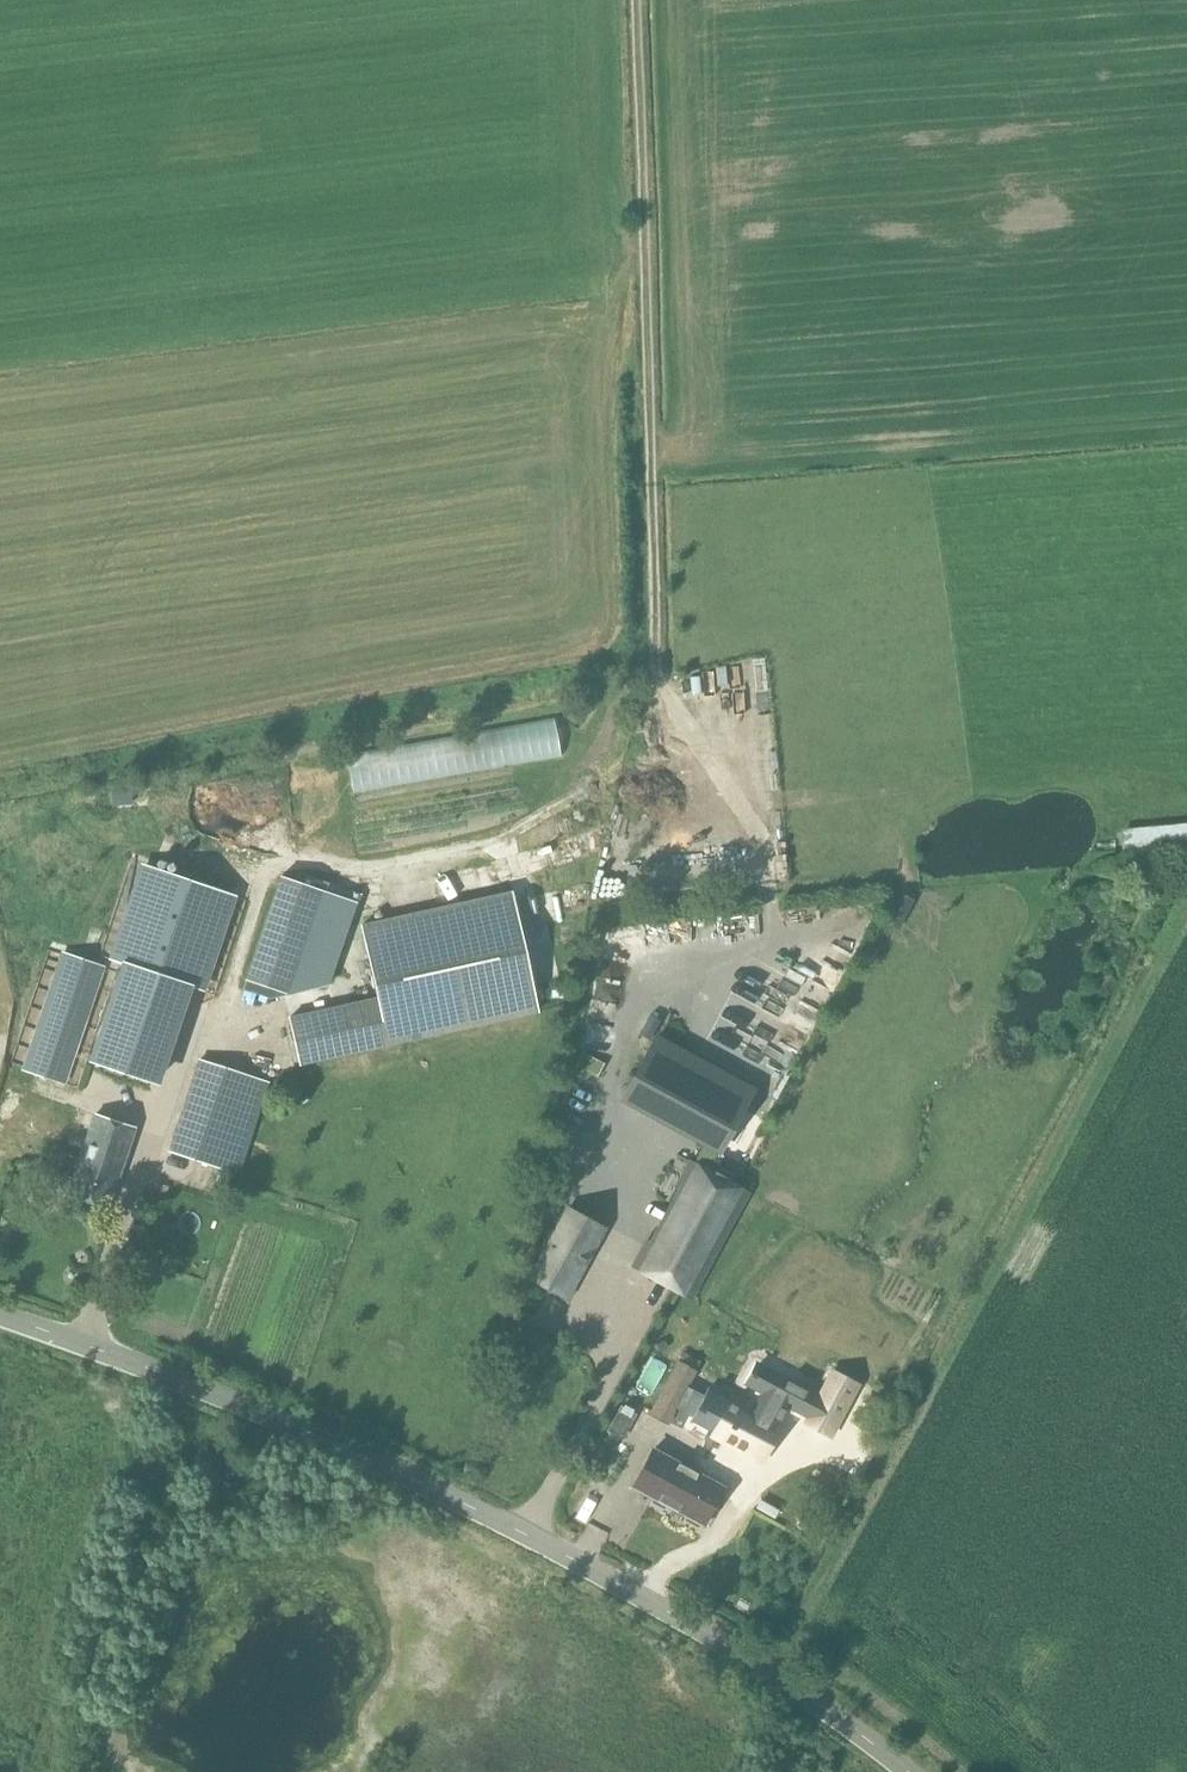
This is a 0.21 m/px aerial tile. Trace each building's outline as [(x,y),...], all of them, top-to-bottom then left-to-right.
[(353,805),(498,788),(496,764),(351,781),(353,805)] [(130,789),(112,790),(113,803),(131,802),(130,789)] [(119,962),(89,1053),(152,1074),(183,984),(189,986),(221,891),(145,865),(113,960),(119,962)] [(245,980),(242,989),(272,999),(326,985),(327,980),(354,902),(281,877),(274,895),(245,980)] [(314,1013),(289,1018),(298,1063),(323,1057),(535,1012),(510,894),(365,925),(381,998),(314,1013)] [(65,954),(26,1070),(63,1082),(102,967),(65,954)] [(649,1040),(618,1099),(719,1153),(750,1094),(649,1040)] [(366,1053),(349,1057),(351,1068),(368,1065),(366,1053)] [(198,1060),(168,1148),(234,1171),(257,1104),(264,1083),(198,1060)] [(60,1156),(55,1172),(73,1179),(68,1193),(110,1207),(136,1128),(94,1114),(79,1162),(60,1156)] [(661,1146),(692,1159),(699,1143),(668,1131),(661,1146)] [(655,1223),(632,1265),(691,1297),(747,1193),(688,1162),(664,1206),(668,1208),(659,1225),(655,1223)] [(563,1210),(526,1277),(565,1298),(602,1232),(563,1210)] [(692,1390),(682,1410),(693,1416),(691,1419),(746,1448),(744,1452),(761,1462),(780,1427),(777,1425),(787,1406),(794,1410),(794,1409),(808,1416),(805,1423),(830,1436),(858,1384),(832,1371),(819,1396),(784,1376),(773,1397),(762,1391),(751,1412),(707,1389),(703,1396),(692,1390)]
